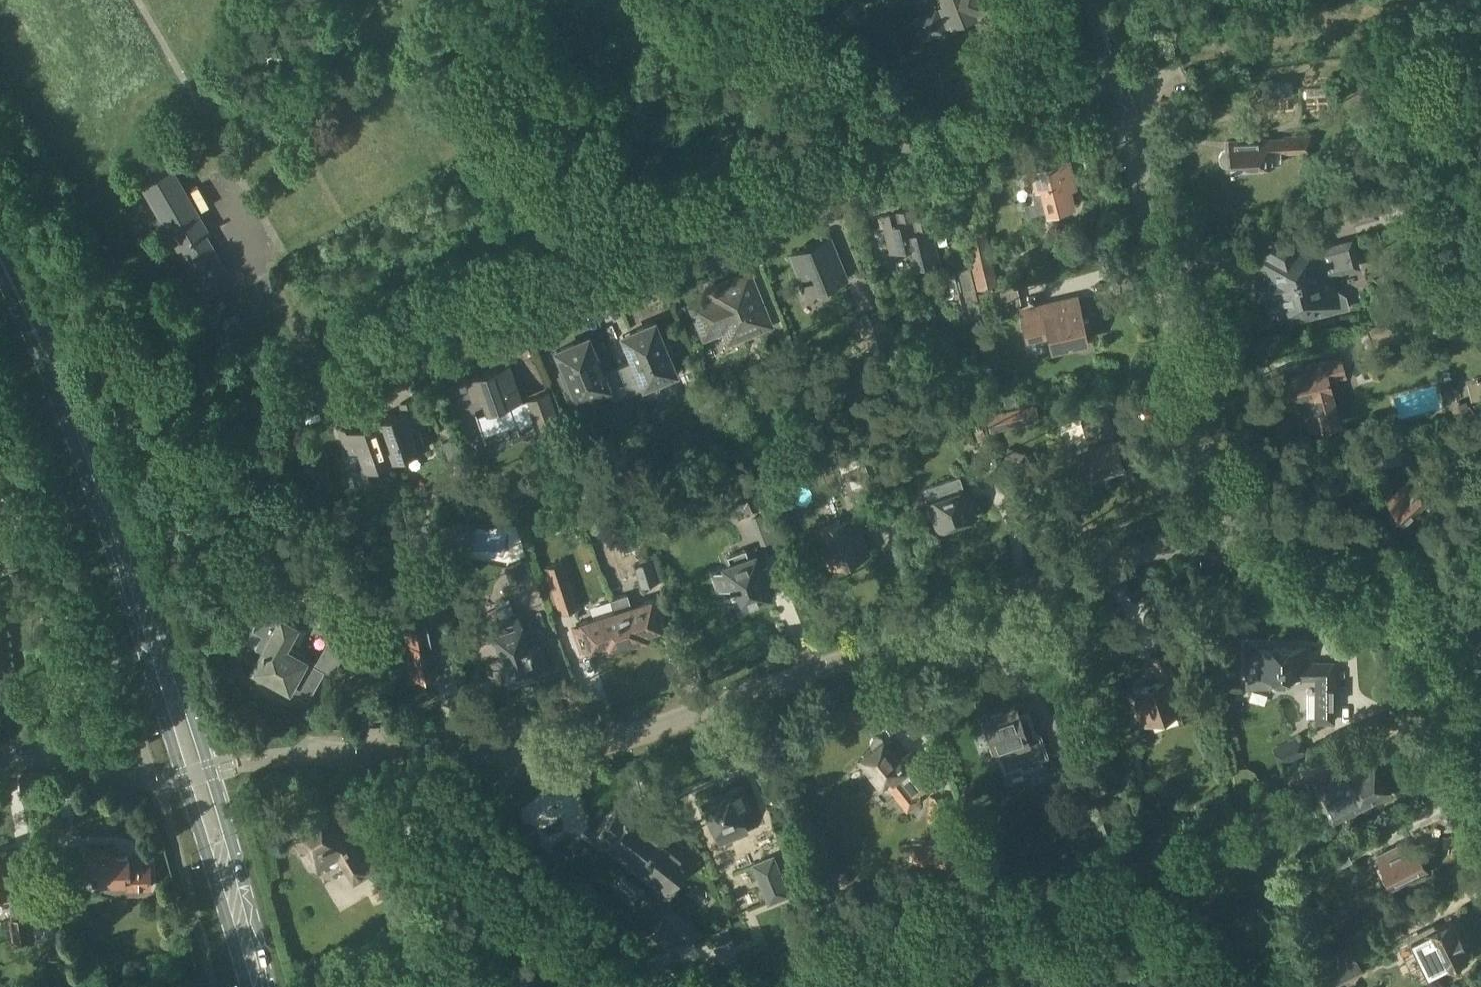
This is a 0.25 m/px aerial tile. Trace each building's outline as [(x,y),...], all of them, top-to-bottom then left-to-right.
[(942,5),(913,17),(917,26),(915,27),(917,30),(918,30),(922,39),(944,30),(943,29),(951,26),(951,27),(976,18),(974,13),(984,9),(981,0),(940,0),(942,5)] [(1311,152),(1310,135),(1285,136),(1285,139),(1230,141),(1230,140),(1229,140),(1229,150),(1225,151),(1221,154),(1220,158),(1222,163),(1225,166),(1230,166),(1230,167),(1272,165),(1271,151),(1285,151),(1285,153),(1311,152)] [(228,273),(205,233),(208,231),(158,144),(129,161),(179,248),(182,246),(206,286),(228,273)] [(1071,162),(1035,171),(1039,187),(1035,188),(1033,191),(1034,198),(1038,202),(1048,199),(1052,213),(1070,208),(1066,190),(1076,188),(1071,162)] [(1347,205),(1352,224),(1380,217),(1375,198),(1347,205)] [(914,254),(912,255),(916,269),(941,263),(930,216),(913,220),(910,209),(882,215),(892,254),(912,249),(914,254)] [(962,222),(977,288),(999,283),(983,217),(962,222)] [(808,295),(848,279),(831,238),(791,254),(802,280),(799,281),(801,285),(804,284),(808,295)] [(1269,294),(1274,314),(1301,307),(1304,310),(1315,308),(1316,303),(1320,302),(1319,299),(1336,295),(1331,275),(1360,268),(1353,243),(1325,250),(1323,244),(1304,248),(1301,245),(1268,253),(1267,258),(1260,260),(1265,280),(1262,283),(1264,292),(1269,294)] [(1016,265),(1019,277),(1036,272),(1032,260),(1016,265)] [(982,315),(970,266),(940,273),(946,298),(955,295),(962,320),(982,315)] [(729,342),(771,324),(750,271),(707,288),(711,296),(690,304),(704,337),(724,329),(729,342)] [(1019,289),(995,293),(980,297),(982,310),(1021,302),(1019,289)] [(1079,302),(1024,313),(1028,334),(1049,330),(1053,347),(1065,344),(1065,346),(1069,345),(1069,344),(1093,338),(1089,320),(1083,321),(1079,302)] [(856,317),(866,349),(893,340),(883,308),(856,317)] [(239,313),(223,323),(229,332),(244,323),(239,313)] [(630,394),(640,389),(646,387),(645,385),(676,372),(668,354),(672,352),(673,354),(674,353),(667,336),(666,336),(666,338),(662,340),(655,322),(631,332),(633,339),(626,342),(634,360),(618,366),(630,394)] [(608,387),(614,400),(630,394),(618,366),(603,372),(591,344),(584,347),(581,340),(557,350),(564,368),(560,370),(559,368),(558,369),(566,386),(567,386),(566,384),(570,382),(578,400),(608,387)] [(1341,424),(1330,382),(1346,377),(1341,358),(1311,366),(1312,372),(1286,379),(1292,405),(1304,401),(1312,432),(1341,424)] [(483,399),(487,411),(477,415),(483,434),(516,423),(518,429),(534,423),(538,433),(560,425),(548,391),(522,400),(514,378),(510,366),(467,381),(474,402),(483,399)] [(1105,395),(1103,385),(1091,387),(1093,398),(1105,395)] [(379,420),(393,459),(430,446),(414,399),(401,403),(404,411),(379,420)] [(1036,403),(986,415),(990,432),(1040,420),(1036,403)] [(1107,476),(1125,471),(1107,413),(1106,413),(1106,414),(1066,426),(1074,453),(1060,457),(1068,482),(1106,471),(1107,476)] [(375,465),(393,459),(379,420),(353,429),(351,421),(338,425),(347,452),(359,448),(366,467),(356,471),(362,488),(381,481),(375,465)] [(979,440),(986,437),(982,428),(975,430),(979,440)] [(458,436),(443,442),(450,462),(465,456),(458,436)] [(1379,450),(1386,469),(1405,461),(1398,443),(1379,450)] [(1036,456),(1002,446),(999,459),(1032,468),(1036,456)] [(984,457),(971,462),(974,473),(988,468),(984,457)] [(1405,521),(1438,490),(1411,460),(1403,467),(1413,478),(1387,502),(1405,521)] [(868,471),(864,461),(841,470),(846,481),(868,471)] [(960,477),(935,486),(940,499),(930,502),(939,529),(973,517),(960,477)] [(871,479),(848,488),(853,498),(875,489),(871,479)] [(723,489),(731,512),(744,507),(746,512),(761,507),(752,480),(723,489)] [(766,511),(751,517),(761,543),(776,537),(766,511)] [(358,527),(353,512),(342,515),(346,530),(358,527)] [(832,566),(867,554),(854,517),(819,530),(832,566)] [(425,520),(410,524),(414,538),(428,534),(425,520)] [(749,559),(746,549),(727,555),(731,566),(713,572),(720,590),(730,586),(731,590),(734,589),(741,609),(755,604),(754,600),(768,594),(755,557),(749,559)] [(634,564),(639,578),(642,586),(660,579),(654,560),(657,559),(653,550),(638,555),(640,562),(634,564)] [(529,577),(523,560),(506,566),(511,582),(529,577)] [(579,606),(564,561),(545,567),(560,612),(579,606)] [(658,598),(638,604),(634,605),(630,593),(612,599),(616,611),(628,646),(642,642),(641,638),(652,634),(649,625),(665,620),(658,598)] [(1480,627),(1480,599),(1480,597),(1469,603),(1480,627)] [(275,613),(265,608),(252,629),(263,635),(257,646),(265,650),(256,667),(277,679),(275,681),(287,687),(288,685),(308,696),(324,668),(306,658),(307,656),(289,646),(290,646),(284,642),(295,623),(276,612),(275,613)] [(439,673),(430,630),(429,623),(430,623),(427,609),(401,614),(415,678),(439,673)] [(615,651),(628,646),(616,611),(576,624),(583,646),(599,641),(602,650),(613,647),(615,651)] [(499,645),(504,659),(493,663),(500,683),(511,679),(512,681),(550,668),(542,645),(533,649),(532,646),(530,646),(518,616),(497,623),(504,643),(499,645)] [(1287,688),(1287,677),(1300,677),(1300,649),(1311,650),(1311,648),(1260,647),(1260,659),(1246,658),(1246,688),(1287,688)] [(1142,723),(1179,710),(1174,693),(1177,692),(1172,678),(1175,677),(1167,654),(1153,658),(1161,682),(1134,691),(1138,704),(1135,705),(1142,723)] [(1318,664),(1318,677),(1317,710),(1317,721),(1318,721),(1333,722),(1334,665),(1318,664)] [(1223,707),(1233,706),(1233,693),(1222,694),(1223,707)] [(1022,727),(1015,708),(981,720),(992,753),(1016,744),(1024,767),(1038,762),(1025,726),(1022,727)] [(887,784),(895,795),(907,809),(922,797),(920,794),(935,783),(918,760),(920,758),(913,750),(903,758),(901,756),(898,759),(883,740),(880,737),(875,737),(871,740),(870,744),(873,748),(859,759),(882,788),(887,784)] [(1298,737),(1273,748),(1281,765),(1306,754),(1298,737)] [(1378,801),(1388,796),(1387,793),(1388,793),(1372,760),(1316,787),(1333,820),(1376,798),(1378,801)] [(750,806),(743,788),(745,787),(744,784),(705,800),(722,844),(724,843),(723,841),(745,832),(745,835),(748,834),(740,813),(753,808),(752,805),(750,806)] [(947,823),(949,796),(930,795),(928,822),(947,823)] [(630,817),(618,808),(598,834),(610,843),(607,846),(644,875),(666,893),(693,860),(669,842),(633,814),(630,817)] [(326,813),(307,824),(301,828),(312,846),(305,850),(314,865),(338,851),(356,880),(378,867),(370,854),(361,860),(343,831),(338,834),(326,813)] [(950,868),(952,846),(923,843),(921,866),(950,868)] [(1404,850),(1401,844),(1378,856),(1393,886),(1426,870),(1423,864),(1424,859),(1421,853),(1417,851),(1414,845),(1404,850)] [(95,870),(95,878),(129,878),(129,887),(130,887),(130,885),(150,886),(150,888),(151,888),(151,862),(150,862),(150,864),(130,864),(130,855),(117,855),(117,847),(90,847),(90,846),(90,871),(95,870)] [(0,852),(0,890),(2,898),(11,896),(13,916),(26,914),(25,911),(28,911),(26,898),(28,896),(28,892),(25,890),(25,888),(14,890),(13,887),(13,886),(9,850),(0,852)] [(752,863),(768,904),(791,895),(774,854),(752,863)] [(61,906),(74,903),(70,883),(57,885),(61,906)] [(35,913),(39,936),(58,933),(55,910),(35,913)] [(14,939),(28,937),(26,914),(13,916),(11,916),(14,939)] [(687,938),(660,917),(648,932),(666,946),(687,938)] [(1427,975),(1431,973),(1452,964),(1452,965),(1457,963),(1456,961),(1468,955),(1452,922),(1440,928),(1439,925),(1434,928),(1435,930),(1410,942),(1427,975)] [(733,940),(728,927),(712,933),(717,946),(733,940)] [(1336,985),(1364,971),(1349,941),(1321,955),(1336,985)] [(1308,978),(1311,985),(1325,977),(1321,971),(1308,978)]
